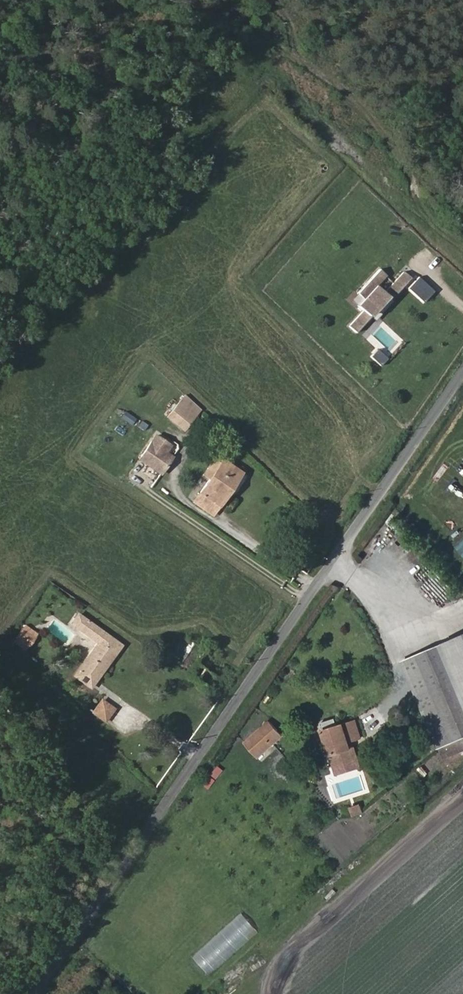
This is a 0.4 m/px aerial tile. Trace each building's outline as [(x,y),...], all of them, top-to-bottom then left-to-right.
[(385,317),(403,298),(403,297),(407,301),(426,278),(420,272),(399,296),(391,289),(401,278),(393,272),(373,296),(379,301),(373,308),(379,313),(365,329),(372,335),(387,318),(385,317)] [(378,349),(372,356),(382,364),(388,357),(378,349)] [(203,432),(213,420),(196,407),(187,419),(203,432)] [(181,452),(186,445),(175,437),(155,465),(176,480),(191,459),(181,452)] [(231,522),(263,476),(236,459),(223,478),(229,481),(210,506),(231,522)] [(462,556),(462,539),(455,546),(462,556)] [(92,630),(97,620),(90,615),(84,624),(92,630)] [(89,677),(105,688),(134,646),(97,620),(92,630),(111,643),(89,677)] [(27,644),(39,652),(50,636),(37,627),(27,644)] [(436,699),(457,752),(462,750),(462,647),(437,658),(444,676),(429,683),(436,699)] [(429,683),(444,676),(437,658),(421,664),(429,683)] [(129,708),(117,700),(108,712),(121,721),(129,708)] [(276,761),(301,738),(288,724),(263,746),(276,761)] [(373,764),(367,745),(379,741),(373,724),(355,730),(353,724),(345,726),(347,733),(342,734),(353,770),(373,764)] [(218,764),(204,784),(211,789),(226,769),(218,764)] [(376,770),(373,764),(353,770),(355,777),(376,770)] [(210,974),(260,931),(244,913),(194,956),(210,974)]
